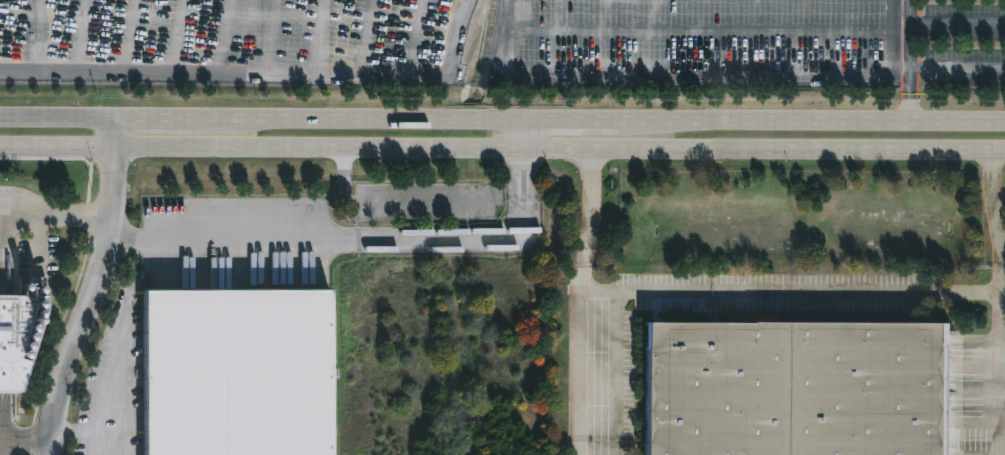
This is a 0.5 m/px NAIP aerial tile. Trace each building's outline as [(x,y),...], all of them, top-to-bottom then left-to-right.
[(329,285),(329,454),(142,454),(141,285),(329,285)] [(21,389),(0,389),(0,293),(46,293),(46,306),(21,389)] [(941,326),(940,454),(638,454),(639,323),(941,326)]
